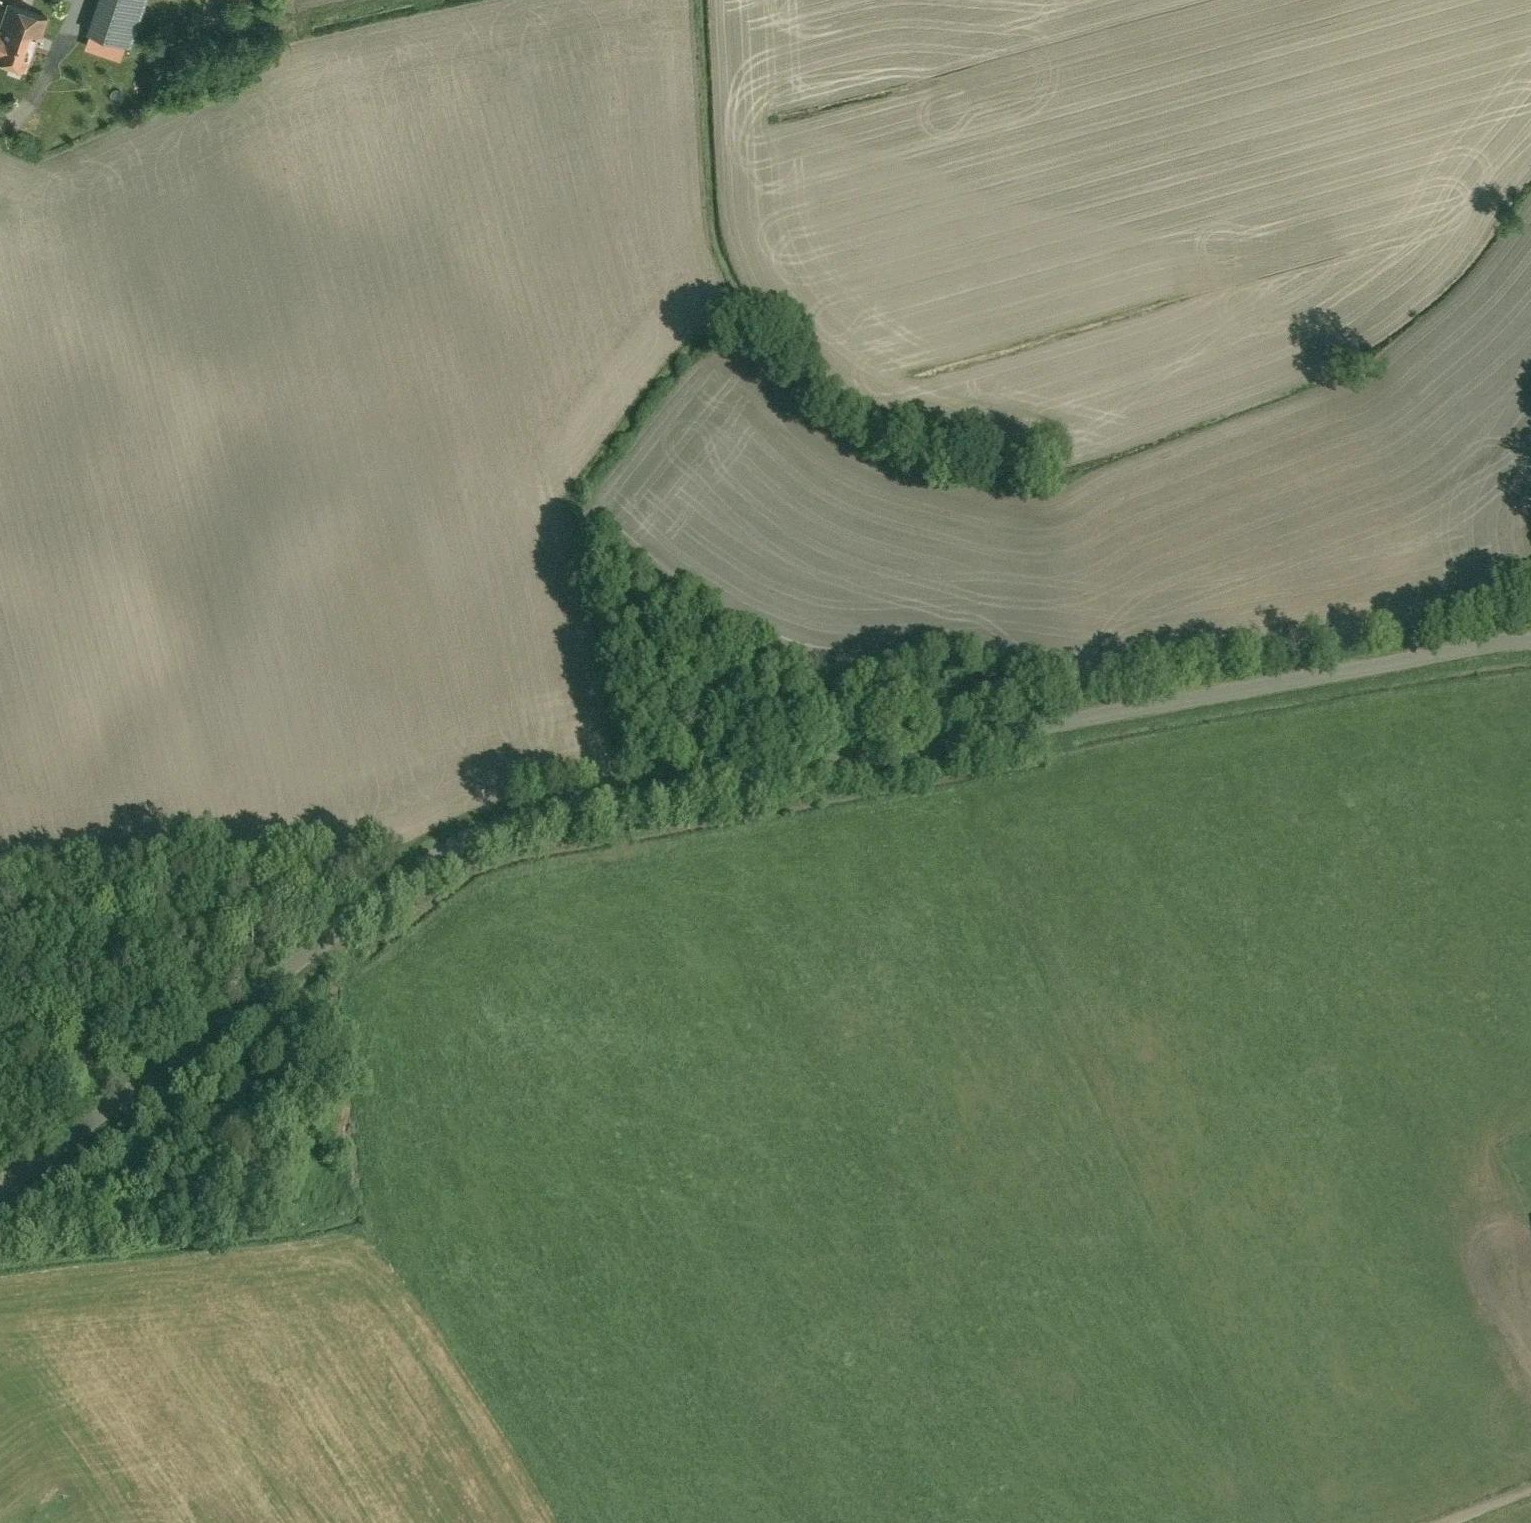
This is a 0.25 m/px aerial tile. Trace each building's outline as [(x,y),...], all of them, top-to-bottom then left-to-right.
[(87,32),(132,47),(148,0),(98,0),(87,32)] [(0,22),(0,58),(24,66),(35,35),(41,37),(49,16),(7,2),(0,22)]
